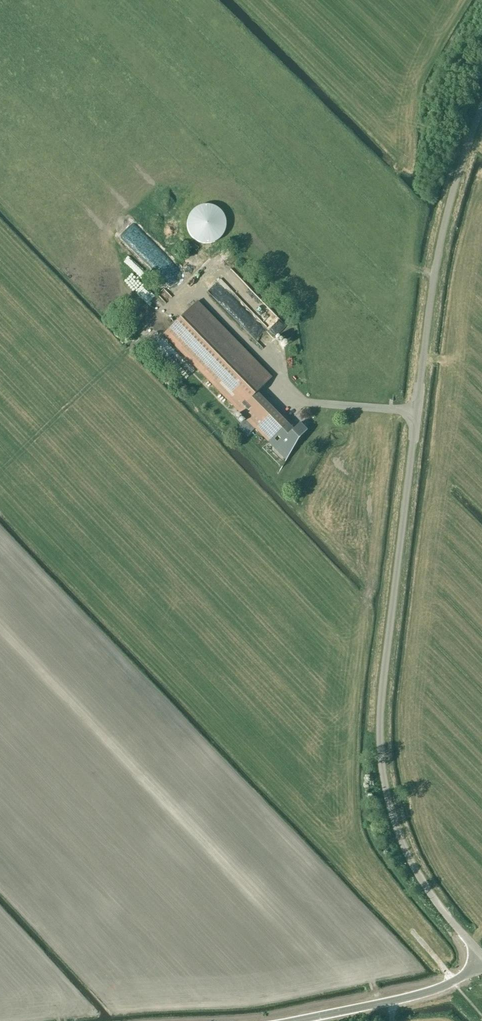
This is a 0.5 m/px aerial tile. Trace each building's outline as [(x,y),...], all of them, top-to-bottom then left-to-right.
[(192,242),(191,243),(192,245),(192,246),(192,247),(193,249),(193,250),(194,251),(195,253),(197,254),(198,255),(199,256),(200,257),(202,257),(203,258),(205,258),(207,258),(208,258),(209,257),(211,257),(212,256),(213,256),(214,255),(215,254),(216,253),(217,252),(218,251),(219,250),(219,248),(220,247),(220,246),(220,245),(220,243),(220,242),(220,240),(219,239),(219,238),(218,237),(218,235),(217,235),(216,233),(215,232),(214,232),(213,231),(212,230),(211,230),(209,229),(208,229),(206,229),(205,229),(203,229),(202,229),(201,230),(200,231),(198,231),(197,232),(196,233),(195,234),(194,235),(193,236),(193,238),(192,239),(192,240),(192,242)] [(240,281),(233,277),(234,274),(228,271),(222,282),(236,289),(240,281)] [(280,322),(248,284),(246,285),(238,292),(235,293),(221,277),(218,282),(207,287),(208,289),(228,313),(233,310),(247,320),(250,316),(237,301),(234,295),(244,301),(260,320),(265,324),(267,328),(259,331),(254,335),(265,343),(259,351),(272,345),(275,341),(271,338),(269,335),(275,332),(281,324),(280,322)] [(163,288),(159,293),(168,301),(172,296),(163,288)] [(256,405),(250,398),(271,378),(197,301),(163,334),(268,442),(277,433),(283,438),(275,446),(287,458),(298,439),(306,430),(299,423),(292,429),(262,398),(256,405)]
